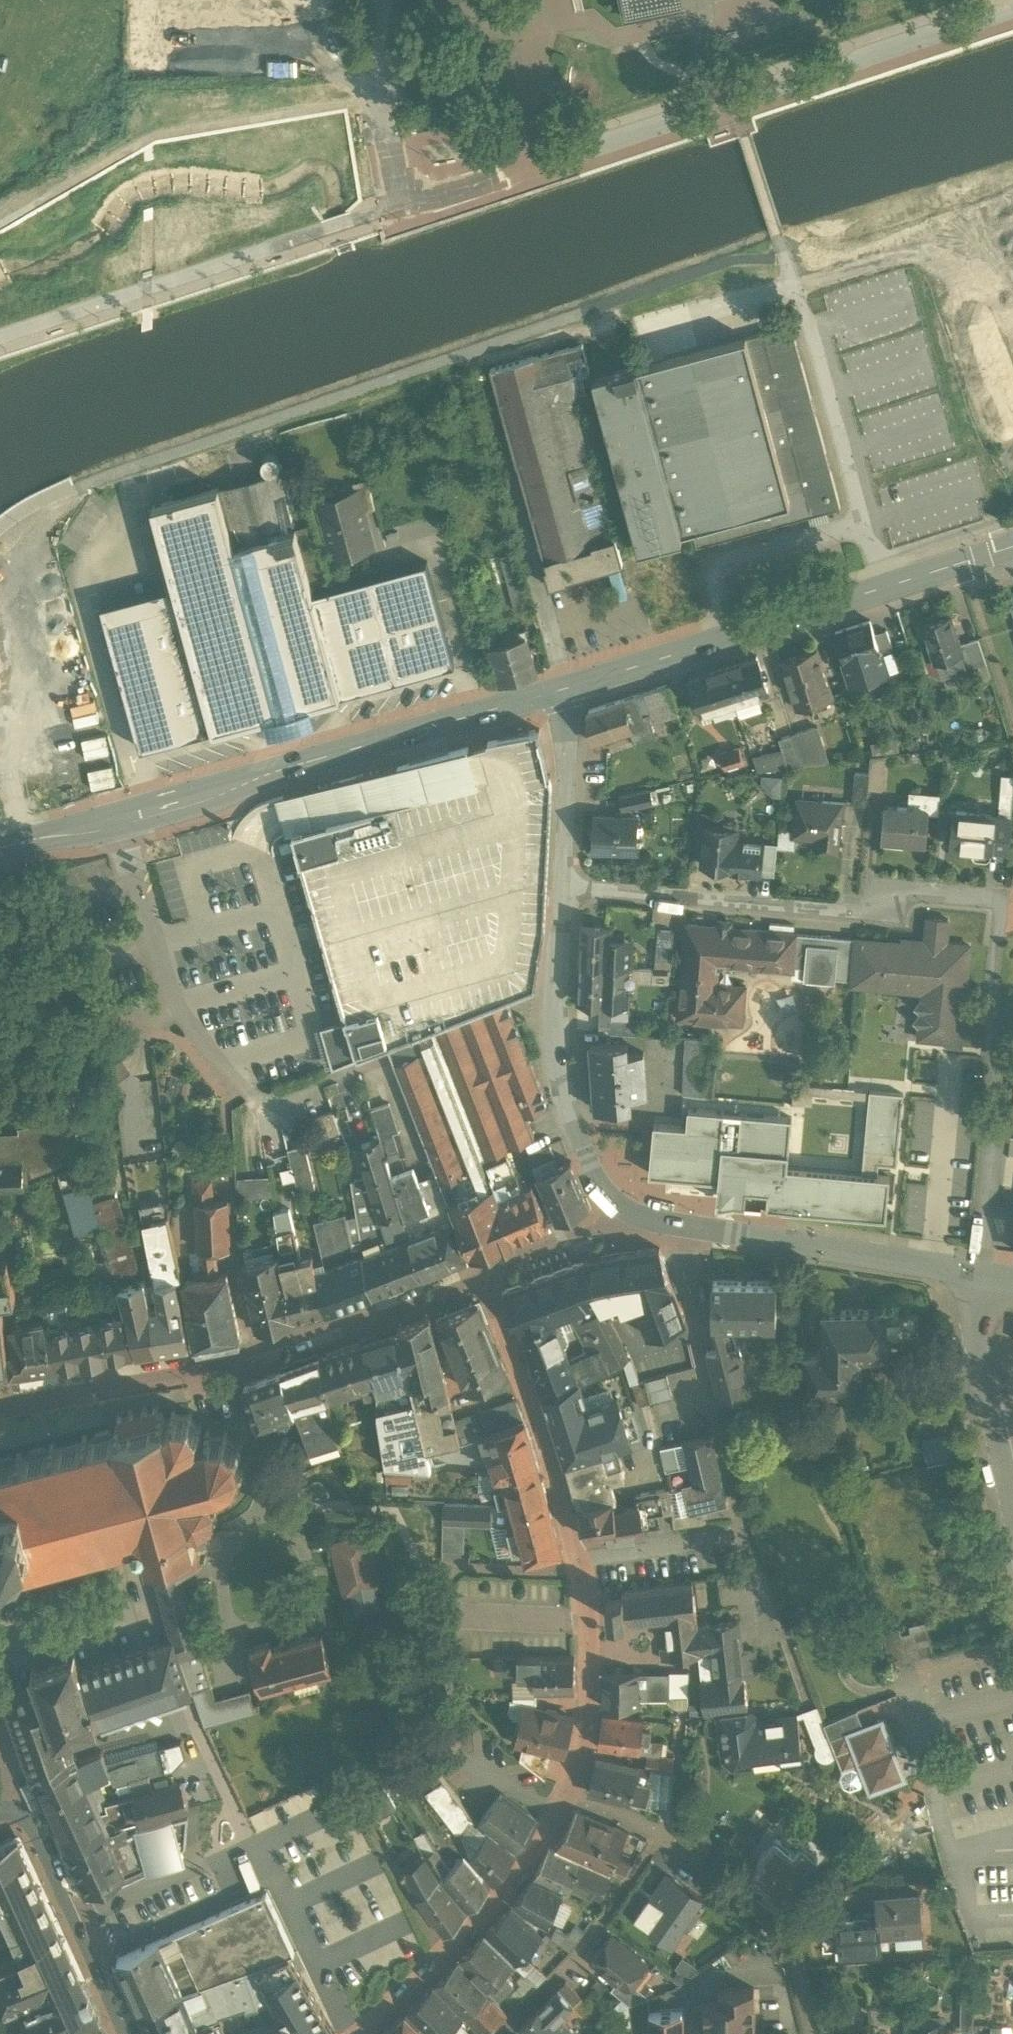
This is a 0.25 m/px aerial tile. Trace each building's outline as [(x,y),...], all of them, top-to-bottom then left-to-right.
[(625,17),(634,16),(683,5),(682,0),(622,0),(625,17)] [(891,442),(856,307),(819,316),(854,451),(891,442)] [(791,325),(636,367),(665,475),(680,530),(683,531),(691,528),(696,546),(840,507),(791,325)] [(635,366),(593,377),(622,489),(665,475),(636,367),(635,366)] [(263,457),(262,461),(262,465),(265,469),(268,471),(272,471),(276,470),(279,467),(281,463),(280,459),(278,455),(274,453),(270,453),(266,454),(263,457)] [(280,470),(218,487),(229,526),(236,554),(255,549),(253,540),(295,528),(293,521),(292,521),(284,491),(286,491),(280,470)] [(912,480),(915,488),(886,498),(895,526),(940,512),(935,497),(945,494),(938,472),(912,480)] [(665,475),(622,489),(638,549),(682,537),(680,530),(665,475)] [(375,508),(367,478),(353,482),(356,493),(357,493),(362,511),(375,508)] [(229,526),(218,487),(152,505),(175,590),(213,729),(279,711),(236,554),(229,526)] [(356,493),(320,503),(335,557),(372,547),(362,511),(357,493),(356,493)] [(295,528),(253,540),(255,549),(298,706),(340,694),(314,596),(295,528)] [(236,554),(279,711),(288,708),(298,706),(255,549),(236,554)] [(515,551),(491,556),(503,612),(526,607),(515,551)] [(314,596),(340,694),(455,663),(428,565),(314,596)] [(142,749),(213,729),(175,590),(102,610),(142,749)] [(950,615),(923,624),(935,661),(936,661),(941,678),(966,670),(966,669),(961,653),(962,653),(959,644),(950,615)] [(869,620),(835,631),(851,683),(867,678),(862,663),(866,661),(871,677),(887,672),(880,652),(874,634),(869,620)] [(485,641),(496,682),(537,670),(525,629),(485,641)] [(886,630),(874,634),(880,652),(892,648),(886,630)] [(978,638),(966,642),(974,667),(986,663),(978,638)] [(974,667),(966,642),(959,644),(962,653),(961,653),(966,669),(974,667)] [(815,647),(782,660),(797,710),(831,699),(815,647)] [(756,656),(723,667),(735,703),(768,692),(756,656)] [(723,667),(689,678),(700,714),(735,703),(723,667)] [(669,684),(622,699),(627,716),(640,712),(641,716),(649,713),(652,723),(678,715),(669,684)] [(622,699),(588,710),(588,727),(593,742),(630,731),(631,730),(627,716),(622,699)] [(649,713),(641,716),(640,712),(627,716),(631,730),(630,731),(634,744),(635,744),(633,737),(654,730),(652,723),(649,713)] [(817,726),(792,734),(802,765),(828,762),(817,726)] [(488,739),(283,797),(293,833),(298,850),(321,931),(323,937),(346,1019),(321,1027),(323,1036),(326,1044),(329,1055),(332,1066),(332,1068),(357,1058),(387,1047),(393,1064),(421,1053),(415,1035),(414,1031),(430,1025),(431,1029),(506,1000),(535,988),(545,927),(545,924),(552,783),(540,730),(488,739)] [(792,734),(778,739),(782,751),(787,767),(802,765),(792,734)] [(739,747),(720,753),(724,768),(743,762),(739,747)] [(782,751),(752,757),(757,771),(787,767),(782,751)] [(885,755),(869,757),(868,773),(869,773),(867,788),(882,790),(885,755)] [(868,773),(855,772),(852,803),(866,805),(867,788),(869,773),(868,773)] [(765,774),(765,795),(782,795),(782,774),(765,774)] [(650,789),(619,795),(621,809),(653,803),(650,789)] [(1012,794),(999,792),(997,816),(1010,817),(1012,794)] [(841,802),(822,800),(822,801),(797,799),(794,833),(819,836),(818,850),(836,852),(841,802)] [(929,810),(885,805),(882,837),(926,842),(929,810)] [(994,814),(955,810),(951,844),(991,848),(991,846),(1007,848),(1010,817),(997,816),(994,816),(994,814)] [(638,816),(593,815),(592,850),(637,851),(638,816)] [(761,841),(736,839),(737,829),(736,829),(737,822),(724,820),(723,828),(705,826),(702,864),(734,867),(734,866),(742,866),(742,871),(759,873),(761,841)] [(777,842),(761,841),(759,873),(774,874),(777,842)] [(909,943),(856,938),(853,979),(852,983),(869,985),(882,986),(913,989),(925,991),(924,999),(917,1005),(922,1012),(922,1013),(915,1018),(920,1025),(919,1037),(943,1040),(947,1044),(961,1046),(965,999),(964,998),(969,945),(946,943),(948,919),(927,917),(925,945),(909,943)] [(716,926),(686,923),(685,936),(678,1017),(742,1022),(745,986),(713,983),(715,963),(770,968),(793,970),(793,966),(805,967),(804,978),(835,981),(836,978),(853,979),(856,938),(731,927),(732,920),(717,919),(716,926)] [(612,927),(580,926),(578,963),(631,966),(632,938),(612,938),(612,927)] [(674,930),(657,929),(655,956),(671,958),(674,930)] [(631,966),(578,963),(577,1002),(600,1002),(599,1012),(629,1013),(630,979),(631,966)] [(652,967),(631,966),(630,979),(651,980),(652,967)] [(506,1000),(431,1029),(438,1047),(437,1048),(446,1070),(444,1071),(496,1202),(506,1228),(509,1229),(511,1229),(498,1198),(499,1198),(490,1175),(485,1165),(507,1155),(505,1149),(535,1138),(526,1115),(548,1106),(506,1000)] [(282,1012),(273,1015),(278,1034),(288,1031),(282,1012)] [(629,1013),(599,1012),(599,1031),(638,1034),(639,1018),(628,1018),(629,1013)] [(415,1035),(421,1053),(438,1047),(431,1029),(430,1025),(414,1031),(415,1035)] [(711,1039),(686,1037),(684,1094),(704,1097),(704,1094),(710,1049),(711,1039)] [(627,1042),(590,1044),(590,1045),(591,1045),(596,1107),(594,1107),(594,1109),(632,1106),(632,1105),(631,1105),(630,1095),(646,1094),(644,1051),(627,1053),(626,1043),(627,1043),(627,1042)] [(438,1047),(421,1053),(424,1053),(478,1191),(478,1192),(484,1207),(496,1238),(492,1247),(498,1247),(515,1239),(526,1234),(512,1228),(511,1229),(509,1229),(506,1228),(496,1202),(444,1071),(446,1070),(437,1048),(438,1047)] [(478,1191),(424,1053),(421,1053),(393,1064),(436,1174),(454,1219),(470,1258),(472,1257),(471,1256),(483,1251),(484,1252),(486,1251),(485,1250),(492,1247),(496,1238),(484,1207),(478,1192),(478,1191)] [(869,1099),(870,1091),(849,1089),(793,1084),(792,1102),(792,1103),(805,1104),(812,1105),(813,1093),(869,1099)] [(654,1123),(649,1174),(719,1180),(736,1182),(734,1203),(789,1208),(886,1216),(890,1176),(877,1175),(878,1163),(897,1165),(903,1094),(870,1091),(869,1099),(862,1173),(787,1166),(792,1118),(688,1108),(687,1126),(654,1123)] [(389,1104),(371,1110),(380,1140),(385,1156),(398,1151),(393,1134),(397,1133),(389,1104)] [(332,1112),(309,1120),(317,1142),(339,1134),(332,1112)] [(29,1162),(33,1172),(73,1157),(71,1154),(84,1152),(82,1136),(78,1137),(76,1133),(74,1118),(20,1128),(21,1133),(0,1134),(0,1188),(24,1187),(23,1162),(29,1162)] [(282,1130),(271,1124),(259,1125),(262,1143),(283,1139),(282,1130)] [(385,1156),(380,1140),(358,1147),(368,1178),(380,1217),(364,1224),(369,1241),(361,1242),(361,1245),(362,1254),(372,1296),(419,1278),(406,1237),(410,1236),(405,1220),(385,1156)] [(549,1144),(527,1154),(533,1167),(554,1158),(549,1144)] [(304,1147),(286,1151),(297,1194),(314,1189),(304,1147)] [(404,1170),(398,1151),(385,1156),(405,1220),(418,1216),(418,1214),(429,1209),(418,1181),(413,1167),(404,1170)] [(137,1268),(115,1193),(105,1154),(83,1164),(89,1183),(100,1225),(103,1233),(118,1286),(119,1285),(134,1282),(131,1270),(137,1268)] [(485,1165),(490,1175),(502,1170),(505,1176),(515,1172),(507,1155),(485,1165)] [(570,1160),(537,1176),(556,1221),(580,1211),(585,1197),(570,1160)] [(83,1164),(58,1174),(63,1191),(66,1190),(89,1183),(83,1164)] [(490,1175),(499,1198),(512,1192),(505,1176),(502,1170),(490,1175)] [(516,1176),(515,1172),(505,1176),(512,1192),(522,1188),(517,1176),(516,1176)] [(436,1174),(418,1181),(429,1209),(444,1203),(451,1220),(454,1219),(436,1174)] [(380,1217),(368,1178),(351,1181),(361,1242),(369,1241),(364,1224),(380,1217)] [(267,1179),(236,1181),(236,1200),(270,1198),(267,1179)] [(736,1182),(719,1180),(717,1201),(734,1203),(736,1182)] [(210,1181),(193,1182),(195,1203),(196,1203),(212,1203),(210,1181)] [(89,1183),(66,1190),(77,1232),(94,1227),(100,1225),(89,1183)] [(499,1198),(498,1198),(511,1229),(512,1228),(526,1234),(549,1225),(532,1184),(522,1188),(512,1192),(499,1198)] [(212,1203),(196,1203),(199,1251),(214,1250),(229,1249),(226,1202),(212,1203)] [(444,1203),(429,1209),(418,1214),(418,1216),(405,1220),(410,1236),(451,1220),(444,1203)] [(344,1215),(314,1222),(325,1268),(326,1268),(362,1254),(361,1245),(352,1248),(344,1215)] [(171,1232),(167,1216),(161,1218),(160,1216),(157,1217),(158,1218),(151,1220),(153,1230),(145,1232),(154,1282),(155,1282),(160,1307),(150,1309),(148,1309),(156,1348),(189,1343),(175,1276),(180,1275),(171,1232)] [(410,1236),(406,1237),(419,1278),(466,1259),(451,1220),(410,1236)] [(100,1225),(94,1227),(97,1235),(103,1233),(100,1225)] [(301,1263),(293,1229),(276,1234),(279,1255),(295,1320),(326,1313),(313,1260),(301,1263)] [(659,1248),(617,1254),(585,1260),(583,1261),(604,1294),(597,1299),(601,1307),(602,1307),(619,1301),(622,1309),(636,1304),(648,1336),(685,1321),(659,1248)] [(214,1250),(199,1251),(202,1278),(218,1275),(214,1250)] [(362,1254),(326,1268),(334,1311),(353,1303),(372,1296),(362,1254)] [(279,1255),(241,1265),(251,1306),(252,1306),(257,1330),(295,1320),(279,1255)] [(0,1257),(0,1298),(16,1295),(8,1256),(0,1257)] [(530,1280),(504,1290),(519,1331),(520,1331),(548,1321),(550,1326),(557,1324),(571,1319),(588,1351),(599,1346),(608,1368),(628,1359),(622,1341),(602,1307),(601,1307),(597,1299),(604,1294),(583,1261),(530,1280)] [(202,1278),(183,1282),(189,1313),(188,1316),(194,1342),(216,1338),(238,1333),(227,1274),(218,1275),(202,1278)] [(776,1280),(713,1279),(713,1320),(732,1321),(776,1322),(776,1280)] [(134,1282),(119,1285),(137,1352),(156,1348),(148,1309),(150,1309),(144,1280),(134,1282)] [(63,1282),(40,1287),(42,1299),(40,1300),(41,1305),(45,1321),(46,1325),(71,1320),(63,1282)] [(2,1375),(6,1374),(6,1373),(10,1372),(8,1352),(0,1301),(0,1373),(2,1375)] [(439,1319),(468,1390),(507,1376),(499,1358),(498,1358),(483,1323),(485,1322),(478,1304),(439,1319)] [(71,1320),(46,1325),(57,1366),(74,1363),(134,1352),(122,1305),(99,1309),(81,1312),(82,1318),(71,1320)] [(855,1309),(823,1310),(824,1349),(804,1350),(813,1388),(831,1388),(861,1387),(861,1367),(857,1363),(861,1359),(867,1359),(871,1354),(887,1354),(887,1346),(919,1345),(918,1312),(887,1312),(886,1308),(855,1309)] [(429,1318),(397,1329),(398,1332),(403,1355),(411,1389),(412,1393),(426,1452),(460,1443),(455,1423),(447,1425),(441,1397),(446,1396),(447,1392),(436,1347),(429,1318)] [(732,1321),(713,1320),(720,1348),(706,1351),(719,1399),(750,1391),(732,1321)] [(45,1321),(11,1327),(16,1351),(8,1352),(10,1372),(10,1373),(57,1366),(46,1325),(45,1321)] [(550,1326),(548,1321),(520,1331),(532,1362),(531,1362),(543,1395),(579,1381),(594,1374),(585,1352),(570,1359),(557,1324),(550,1326)] [(398,1332),(361,1344),(373,1383),(376,1390),(376,1399),(377,1416),(385,1466),(429,1469),(424,1452),(426,1452),(412,1393),(411,1389),(403,1355),(398,1332)] [(361,1344),(319,1357),(329,1400),(361,1390),(361,1387),(373,1383),(361,1344)] [(588,1351),(585,1352),(594,1374),(608,1368),(599,1346),(588,1351)] [(319,1357),(281,1371),(295,1411),(310,1451),(339,1442),(329,1400),(319,1357)] [(281,1371),(243,1385),(254,1415),(255,1415),(258,1424),(295,1411),(281,1371)] [(667,1374),(644,1380),(650,1402),(650,1403),(673,1397),(667,1374)] [(650,1402),(643,1380),(630,1384),(637,1406),(650,1402)] [(588,1407),(579,1381),(543,1395),(566,1462),(603,1452),(617,1447),(632,1442),(618,1397),(588,1407)] [(373,1383),(361,1387),(361,1390),(364,1400),(376,1399),(376,1390),(373,1383)] [(835,1404),(831,1388),(813,1388),(828,1449),(850,1443),(841,1403),(835,1404)] [(455,1423),(447,1392),(446,1396),(441,1397),(447,1425),(455,1423)] [(516,1401),(455,1423),(460,1443),(489,1433),(523,1421),(516,1401)] [(165,1419),(165,1417),(164,1417),(162,1410),(158,1411),(158,1408),(159,1405),(156,1404),(155,1407),(145,1409),(145,1406),(142,1407),(142,1410),(132,1412),(131,1409),(128,1410),(129,1413),(119,1416),(117,1414),(115,1417),(118,1419),(118,1422),(114,1423),(116,1429),(115,1429),(115,1432),(113,1432),(107,1429),(94,1433),(91,1438),(88,1440),(87,1433),(81,1434),(82,1441),(56,1447),(53,1441),(48,1443),(51,1449),(47,1450),(41,1446),(29,1450),(25,1456),(23,1456),(21,1450),(15,1452),(17,1458),(15,1458),(8,1450),(9,1447),(6,1446),(4,1450),(0,1451),(0,1565),(0,1566),(2,1566),(3,1567),(9,1565),(9,1567),(11,1567),(13,1573),(18,1572),(17,1565),(44,1558),(46,1565),(51,1563),(50,1557),(52,1556),(58,1560),(71,1557),(75,1551),(77,1550),(77,1551),(79,1556),(84,1555),(83,1549),(110,1542),(112,1548),(117,1547),(116,1540),(118,1540),(124,1543),(137,1540),(140,1541),(144,1540),(147,1550),(143,1551),(144,1555),(148,1554),(153,1569),(149,1570),(150,1574),(154,1573),(155,1577),(157,1577),(160,1576),(159,1572),(176,1567),(177,1571),(179,1571),(181,1570),(180,1566),(197,1562),(198,1566),(202,1565),(201,1561),(202,1561),(205,1560),(204,1556),(200,1557),(197,1541),(206,1539),(208,1540),(209,1537),(207,1536),(203,1523),(205,1523),(204,1518),(213,1511),(217,1513),(219,1510),(215,1507),(216,1497),(220,1496),(219,1492),(215,1493),(210,1487),(219,1485),(220,1491),(226,1490),(224,1483),(233,1477),(238,1482),(242,1477),(236,1472),(239,1464),(246,1464),(247,1458),(240,1457),(238,1448),(244,1444),(241,1439),(234,1443),(227,1437),(229,1430),(224,1428),(221,1435),(211,1434),(209,1427),(204,1429),(206,1435),(198,1438),(198,1431),(203,1429),(203,1425),(197,1426),(190,1417),(193,1413),(189,1411),(186,1415),(176,1414),(174,1409),(170,1410),(171,1415),(165,1419)] [(523,1421),(489,1433),(494,1444),(484,1448),(492,1473),(503,1474),(538,1465),(523,1421)] [(712,1436),(684,1442),(693,1482),(694,1484),(721,1478),(712,1436)] [(426,1452),(424,1452),(429,1469),(467,1471),(460,1443),(426,1452)] [(675,1444),(661,1448),(664,1466),(679,1463),(675,1444)] [(603,1452),(566,1462),(577,1505),(614,1499),(617,1498),(611,1481),(625,1476),(617,1447),(603,1452)] [(538,1465),(503,1474),(505,1484),(495,1487),(499,1502),(509,1499),(512,1511),(548,1503),(538,1465)] [(721,1478),(694,1484),(693,1482),(682,1485),(686,1499),(688,1508),(689,1512),(689,1514),(703,1511),(728,1505),(724,1486),(720,1487),(718,1479),(721,1478)] [(669,1488),(635,1494),(638,1505),(639,1505),(641,1518),(672,1512),(669,1488)] [(614,1499),(577,1505),(586,1538),(643,1530),(641,1518),(639,1505),(638,1505),(615,1510),(614,1499)] [(434,1503),(415,1502),(415,1511),(433,1512),(434,1503)] [(548,1503),(512,1511),(516,1526),(512,1527),(507,1528),(512,1549),(522,1547),(526,1561),(561,1551),(548,1503)] [(490,1505),(443,1504),(443,1513),(443,1523),(465,1523),(491,1524),(490,1505)] [(512,1511),(490,1505),(491,1524),(510,1522),(512,1527),(516,1526),(512,1511)] [(703,1511),(689,1514),(689,1512),(672,1516),(673,1526),(705,1522),(703,1511)] [(465,1523),(443,1523),(442,1551),(464,1552),(465,1523)] [(364,1534),(336,1542),(345,1577),(341,1578),(346,1594),(353,1592),(354,1595),(353,1596),(358,1611),(378,1606),(373,1586),(378,1585),(364,1534)] [(201,1649),(179,1571),(177,1571),(176,1567),(159,1572),(160,1576),(157,1577),(174,1636),(180,1654),(201,1649)] [(692,1582),(622,1589),(623,1594),(624,1600),(623,1600),(624,1612),(625,1612),(626,1617),(626,1622),(665,1618),(694,1615),(696,1614),(695,1605),(696,1605),(694,1590),(693,1591),(692,1582)] [(624,1600),(623,1594),(606,1596),(609,1618),(626,1617),(625,1612),(624,1612),(623,1600),(624,1600)] [(723,1623),(709,1624),(709,1628),(696,1629),(694,1615),(665,1618),(668,1646),(660,1647),(662,1659),(699,1655),(705,1715),(719,1713),(748,1710),(744,1676),(757,1674),(756,1665),(754,1651),(741,1652),(738,1621),(723,1623)] [(924,1623),(885,1634),(892,1661),(931,1650),(924,1623)] [(322,1633),(273,1647),(271,1641),(252,1646),(254,1652),(251,1653),(262,1689),(314,1675),(316,1684),(328,1681),(325,1671),(332,1669),(322,1633)] [(38,1683),(3,1695),(26,1762),(27,1763),(35,1780),(78,1761),(78,1760),(74,1750),(71,1743),(71,1742),(68,1734),(178,1696),(159,1641),(80,1669),(75,1652),(32,1668),(38,1683)] [(201,1649),(180,1654),(192,1691),(211,1684),(201,1649)] [(519,1657),(496,1657),(496,1674),(519,1673),(519,1657)] [(574,1657),(519,1657),(519,1673),(519,1680),(534,1679),(534,1691),(574,1691),(574,1657)] [(639,1673),(602,1673),(602,1707),(639,1707),(639,1695),(669,1695),(669,1693),(669,1673),(639,1673)] [(688,1693),(687,1673),(669,1673),(669,1693),(688,1693)] [(211,1684),(192,1691),(198,1707),(205,1727),(222,1722),(216,1700),(211,1684)] [(249,1690),(216,1700),(222,1722),(255,1713),(249,1690)] [(536,1702),(509,1700),(509,1701),(510,1701),(507,1711),(512,1719),(518,1720),(522,1717),(525,1706),(534,1708),(536,1702)] [(534,1708),(525,1706),(522,1717),(518,1720),(515,1735),(517,1739),(516,1743),(523,1745),(551,1752),(563,1755),(572,1717),(534,1708)] [(818,1706),(803,1712),(817,1746),(831,1741),(824,1723),(818,1706)] [(856,1709),(824,1723),(831,1741),(838,1759),(854,1752),(846,1731),(863,1724),(856,1709)] [(754,1718),(748,1714),(748,1710),(719,1713),(722,1735),(726,1735),(728,1746),(726,1748),(728,1760),(736,1770),(749,1768),(752,1756),(781,1752),(784,1766),(805,1763),(798,1717),(754,1721),(754,1718)] [(644,1719),(602,1714),(598,1748),(640,1753),(641,1743),(648,1744),(649,1732),(642,1731),(644,1719)] [(863,1724),(846,1731),(854,1752),(866,1783),(869,1791),(868,1791),(869,1793),(871,1792),(905,1779),(907,1778),(906,1776),(906,1777),(901,1763),(901,1761),(900,1761),(895,1749),(896,1748),(895,1746),(895,1747),(890,1733),(889,1731),(889,1732),(884,1718),(883,1716),(881,1717),(882,1717),(863,1724)] [(159,1747),(159,1748),(166,1772),(174,1770),(174,1769),(186,1757),(181,1741),(159,1747)] [(551,1752),(523,1745),(519,1759),(518,1759),(523,1763),(545,1781),(551,1752)] [(159,1748),(106,1764),(111,1774),(109,1775),(113,1786),(166,1772),(159,1748)] [(101,1750),(78,1761),(35,1781),(66,1850),(113,1829),(109,1814),(104,1817),(89,1784),(109,1775),(111,1774),(106,1764),(101,1750)] [(854,1752),(838,1759),(842,1770),(840,1776),(843,1786),(850,1789),(866,1783),(854,1752)] [(673,1757),(647,1754),(645,1768),(655,1770),(673,1774),(673,1757)] [(637,1769),(596,1759),(588,1792),(629,1802),(634,1781),(637,1769)] [(444,1784),(432,1768),(422,1772),(436,1790),(444,1784)] [(673,1774),(655,1770),(653,1779),(672,1783),(673,1774)] [(652,1785),(634,1781),(629,1802),(646,1807),(652,1785)] [(180,1782),(106,1802),(109,1814),(113,1828),(125,1825),(188,1807),(180,1782)] [(475,1825),(444,1784),(436,1790),(429,1795),(461,1836),(475,1825)] [(364,1806),(374,1823),(397,1811),(383,1788),(367,1795),(364,1806)] [(536,1825),(499,1796),(477,1826),(488,1835),(516,1856),(536,1825)] [(574,1813),(556,1850),(621,1879),(631,1864),(616,1859),(626,1833),(574,1813)] [(168,1819),(140,1827),(139,1827),(136,1828),(136,1831),(129,1834),(125,1825),(113,1828),(113,1829),(66,1850),(86,1894),(88,1893),(90,1897),(92,1898),(101,1893),(102,1891),(104,1890),(106,1891),(115,1887),(116,1885),(117,1884),(120,1885),(129,1881),(129,1879),(131,1878),(133,1879),(143,1874),(143,1873),(142,1869),(146,1867),(147,1868),(183,1858),(180,1849),(186,1847),(188,1815),(172,1819),(172,1818),(168,1819)] [(448,1872),(424,1831),(413,1838),(439,1882),(440,1880),(440,1879),(448,1872)] [(516,1856),(488,1835),(469,1859),(493,1886),(516,1856)] [(439,1882),(413,1838),(422,1853),(399,1866),(395,1859),(394,1859),(416,1898),(443,1938),(466,1915),(438,1882),(439,1882)] [(780,1839),(752,1873),(768,1886),(766,1888),(773,1895),(775,1892),(778,1894),(806,1861),(794,1851),(798,1845),(790,1838),(785,1843),(780,1839)] [(18,1839),(0,1847),(0,1910),(12,1937),(23,1962),(0,1970),(0,2019),(4,2033),(79,2033),(101,2024),(81,1981),(18,1839)] [(548,1851),(534,1879),(566,1895),(571,1882),(595,1892),(602,1874),(578,1864),(578,1863),(548,1851)] [(489,1890),(463,1859),(448,1872),(440,1880),(468,1913),(489,1890)] [(671,1878),(655,1901),(640,1891),(625,1913),(657,1935),(671,1944),(680,1931),(676,1928),(697,1897),(702,1901),(703,1900),(671,1878)] [(562,1896),(532,1881),(512,1906),(529,1919),(546,1927),(549,1921),(559,1902),(562,1896)] [(266,1893),(160,1941),(183,1995),(199,1989),(200,1988),(255,1968),(262,1966),(293,1954),(266,1893)] [(920,1894),(876,1897),(878,1914),(879,1914),(880,1932),(881,1932),(888,1931),(894,1931),(920,1929),(923,1928),(920,1894)] [(676,1928),(680,1931),(702,1901),(697,1897),(676,1928)] [(593,1921),(559,1902),(549,1921),(580,1938),(593,1921)] [(541,1939),(510,1909),(485,1935),(516,1965),(517,1965),(524,1958),(541,1939)] [(878,1914),(837,1918),(840,1952),(855,1951),(882,1949),(881,1932),(880,1932),(879,1914),(878,1914)] [(920,1929),(894,1931),(896,1949),(922,1946),(920,1929)] [(881,1932),(882,1949),(889,1948),(888,1931),(881,1932)] [(0,1942),(0,1970),(23,1962),(12,1937),(0,1942)] [(459,1961),(489,1990),(512,1967),(482,1937),(459,1961)] [(645,1966),(611,1939),(608,1942),(606,1942),(598,1952),(598,1955),(592,1963),(618,1983),(626,1990),(631,1985),(645,1966)] [(160,1941),(116,1961),(136,2004),(139,2012),(183,1995),(160,1941)] [(855,1958),(855,1951),(840,1952),(836,1952),(836,1960),(855,1958)] [(524,1958),(517,1965),(516,1965),(515,1966),(524,1975),(532,1966),(524,1958)] [(682,1959),(675,1970),(679,1973),(673,1980),(680,1985),(699,1972),(682,1959)] [(489,1995),(458,1963),(434,1987),(468,2022),(481,2009),(477,2006),(489,1995)] [(255,1968),(200,1988),(199,1989),(183,1995),(191,2011),(229,1996),(235,2012),(246,2008),(266,1992),(265,1990),(255,1968)] [(298,1971),(265,1990),(266,1992),(284,2024),(268,2033),(336,2033),(298,1971)] [(580,1998),(565,1983),(558,1990),(573,2005),(580,1998)] [(649,1999),(631,1985),(626,1990),(618,1983),(611,1992),(630,2007),(649,1999)] [(432,1989),(407,2012),(428,2033),(447,2033),(463,2019),(432,1989)] [(573,2005),(558,1990),(545,2003),(560,2018),(573,2005)] [(719,1992),(719,2003),(703,2003),(705,2033),(756,2033),(753,1990),(719,1992)] [(139,2012),(148,2033),(189,2033),(192,2033),(221,2022),(219,2017),(235,2012),(229,1996),(191,2011),(183,1995),(139,2012)] [(974,1998),(961,1998),(960,2030),(973,2031),(974,1998)] [(468,2022),(480,2033),(485,2033),(506,2016),(489,2000),(481,2009),(468,2022)] [(613,2027),(631,2026),(629,2007),(621,2001),(611,2011),(613,2027)] [(545,2003),(520,2027),(527,2033),(576,2033),(560,2018),(545,2003)] [(649,2014),(649,2033),(682,2033),(681,2013),(649,2014)] [(405,2014),(383,2033),(425,2033),(405,2014)] [(905,2016),(905,2031),(917,2031),(918,2027),(938,2027),(938,2029),(946,2029),(946,2018),(905,2016)]
